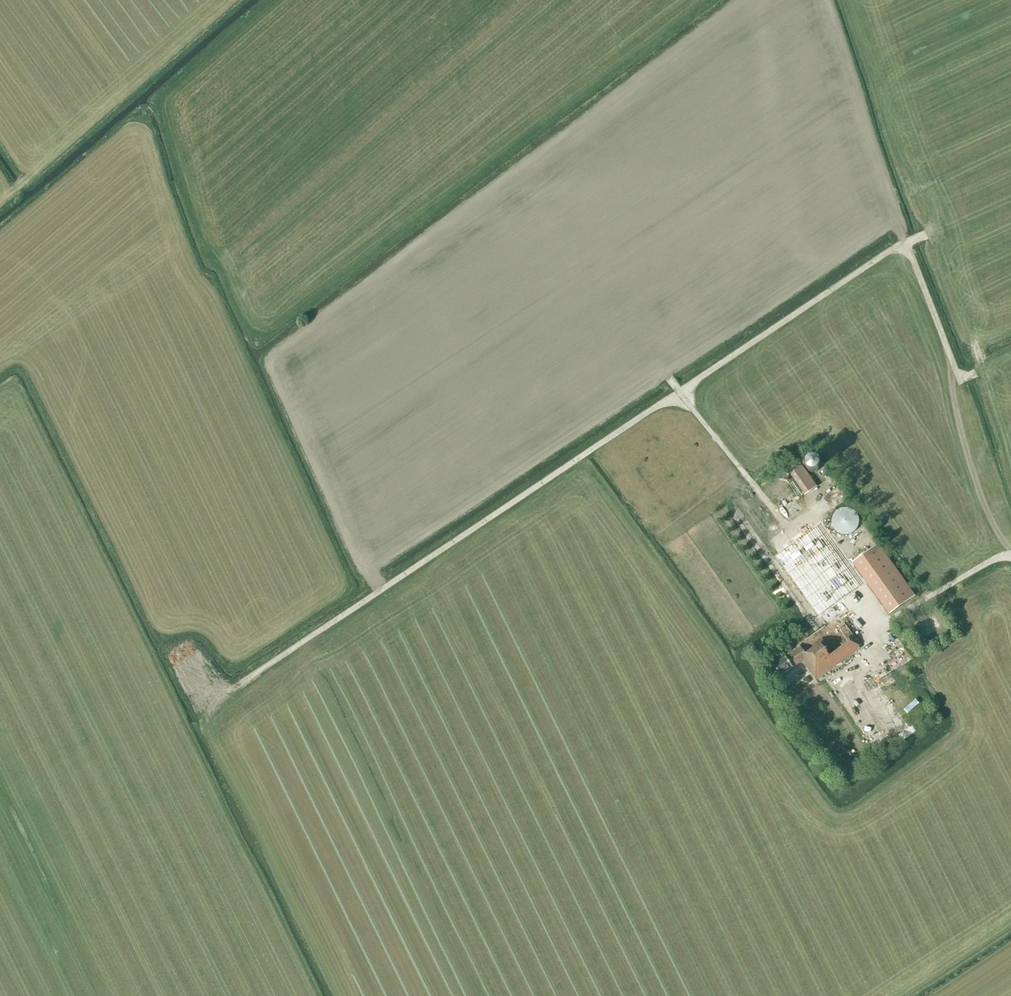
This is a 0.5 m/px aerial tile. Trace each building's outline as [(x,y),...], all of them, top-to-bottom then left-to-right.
[(820,467),(820,466),(820,465),(819,464),(819,463),(818,462),(817,461),(816,460),(815,460),(813,460),(812,460),(811,460),(810,460),(810,461),(809,462),(808,462),(808,463),(807,464),(807,465),(807,466),(807,467),(807,468),(807,469),(808,469),(808,470),(808,471),(809,472),(810,472),(812,473),(813,473),(814,473),(815,472),(817,472),(818,471),(819,470),(819,469),(820,468),(820,467)] [(789,472),(804,493),(815,485),(800,464),(789,472)] [(832,521),(832,524),(833,526),(834,528),(836,530),(837,532),(840,533),(842,534),(844,535),(847,535),(849,534),(851,533),(853,532),(855,530),(857,529),(858,526),(859,524),(859,522),(859,519),(858,517),(857,515),(855,513),(854,511),(852,510),(849,509),(847,508),(844,508),(842,509),(840,510),(838,511),(836,512),(834,514),(833,517),(832,519),(832,521)] [(816,527),(776,556),(819,616),(820,615),(827,625),(799,645),(800,647),(773,666),(781,677),(802,661),(816,680),(860,648),(854,640),(855,639),(851,633),(857,629),(848,616),(842,621),(839,617),(832,607),(859,587),(816,527)] [(878,544),(852,563),(889,615),(915,596),(878,544)] [(880,677),(877,672),(872,675),(875,680),(880,677)] [(911,732),(900,711),(897,713),(888,696),(873,704),(895,741),(911,732)]
